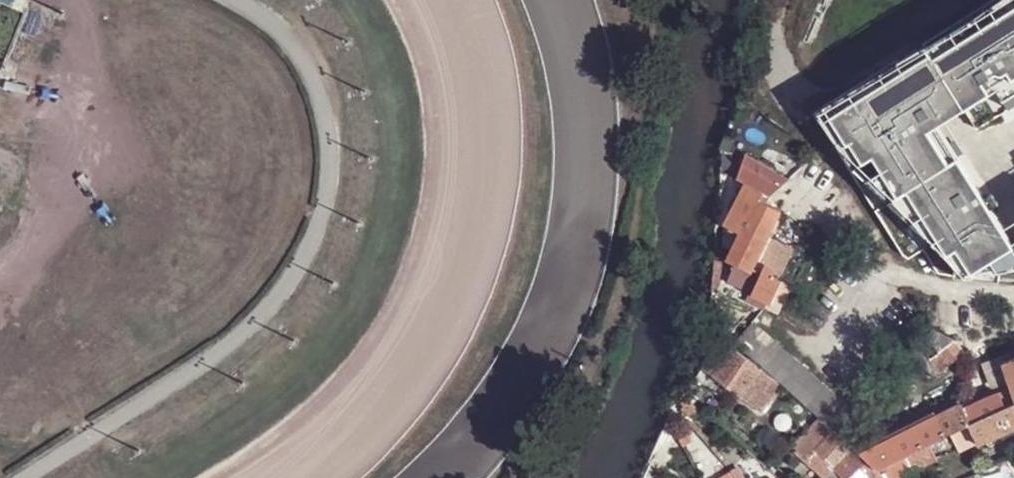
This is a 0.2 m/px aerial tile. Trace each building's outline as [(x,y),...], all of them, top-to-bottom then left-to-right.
[(24,0),(0,0),(0,86),(31,3),(24,0)] [(812,105),(901,248),(907,252),(920,243),(937,267),(987,273),(1013,275),(1013,245),(937,120),(950,112),(963,105),(975,123),(1013,99),(1013,0),(982,0),(922,38),(928,49),(915,57),(903,64),(895,54),(812,105)] [(740,234),(728,259),(737,264),(729,279),(753,293),(752,294),(781,309),(792,286),(769,275),(783,245),(766,238),(779,211),(759,201),(762,197),(767,199),(787,178),(742,153),(737,178),(745,183),(723,225),(740,234)] [(838,435),(857,414),(752,323),(734,343),(734,344),(762,368),(781,385),(817,416),(838,435)] [(955,340),(936,330),(920,342),(930,359),(934,356),(952,343),(955,340)] [(722,332),(714,343),(720,347),(727,353),(731,349),(734,344),(734,343),(722,332)] [(939,372),(935,368),(939,365),(934,356),(930,359),(920,342),(912,348),(932,378),(939,372)] [(939,372),(957,360),(952,352),(956,349),(952,343),(934,356),(939,365),(935,368),(939,372)] [(961,346),(956,349),(952,352),(957,360),(966,353),(961,346)] [(703,371),(711,376),(727,353),(720,347),(703,371)] [(733,392),(741,397),(760,370),(731,349),(727,353),(711,376),(714,379),(733,392)] [(999,357),(1003,363),(1013,358),(1013,350),(999,357)] [(1006,373),(1003,363),(999,357),(987,363),(993,378),(1006,373)] [(1003,363),(1006,373),(1013,396),(1013,358),(1003,363)] [(761,412),(781,385),(762,368),(760,370),(741,397),(761,412)] [(733,392),(714,379),(707,390),(726,403),(733,392)] [(1007,391),(1000,393),(1005,403),(1011,400),(1007,391)] [(989,397),(997,412),(1007,408),(1005,403),(1000,393),(989,397)] [(968,427),(997,412),(989,397),(965,409),(963,405),(860,454),(880,469),(968,427)] [(968,427),(977,446),(1013,428),(1013,405),(1007,408),(997,412),(968,427)] [(880,469),(860,454),(838,435),(817,416),(792,445),(827,477),(828,477),(837,468),(845,477),(885,477),(880,469)] [(740,468),(732,472),(735,477),(745,477),(740,468)]
